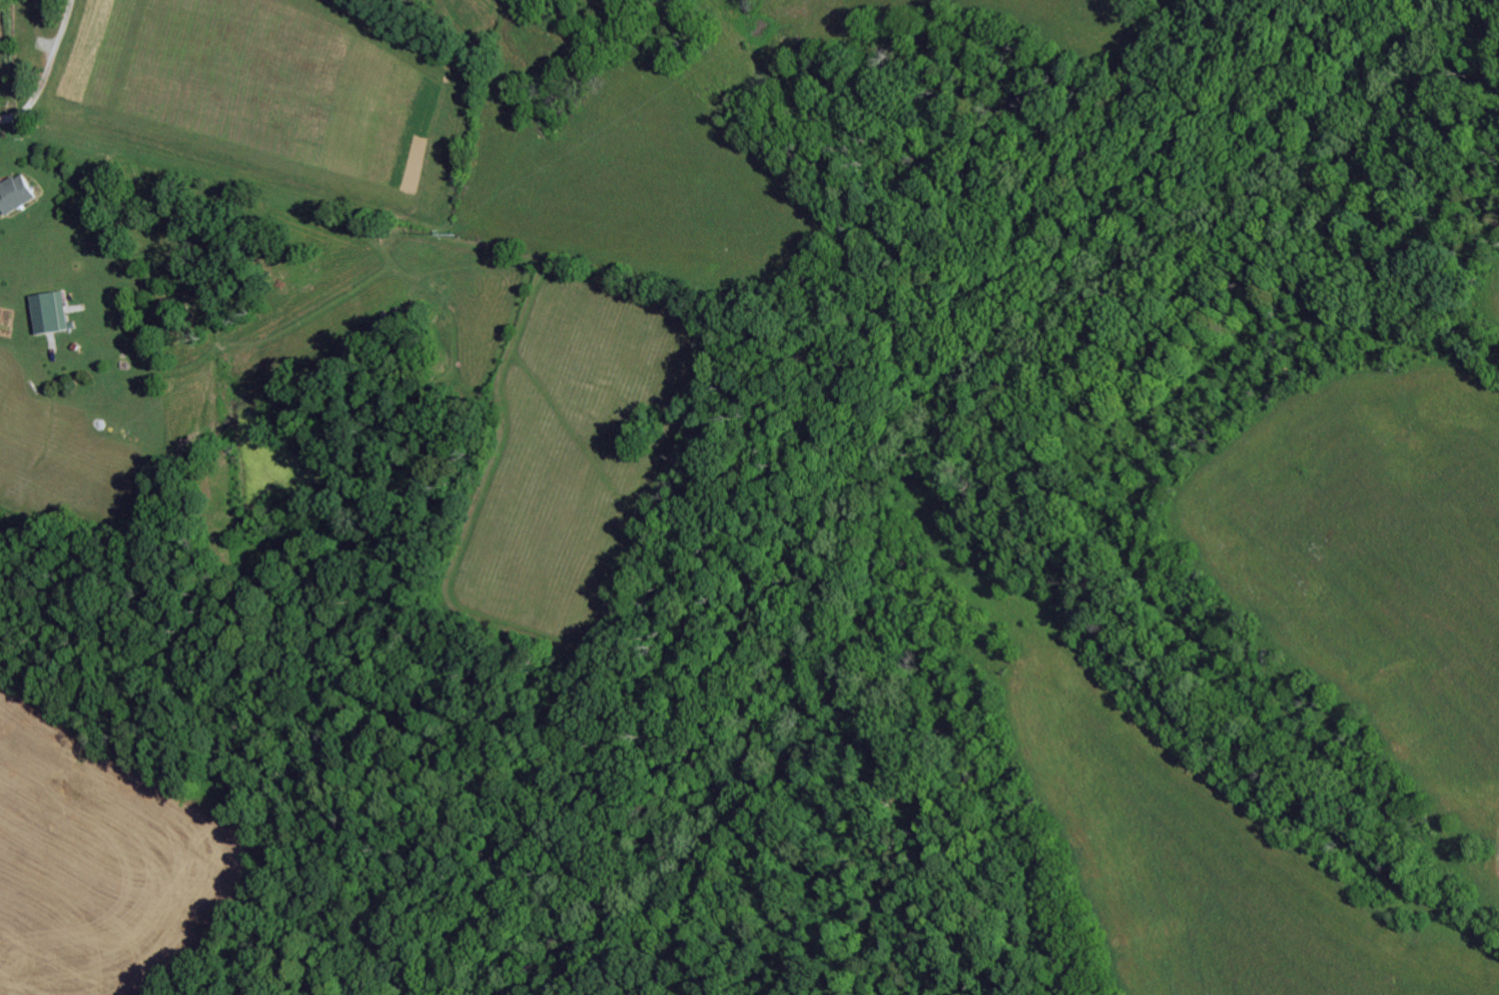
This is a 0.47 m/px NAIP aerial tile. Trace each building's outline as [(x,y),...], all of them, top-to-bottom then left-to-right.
[(20,173),(0,184),(0,211),(1,213),(32,196),(20,173)] [(26,293),(31,332),(65,327),(59,289),(26,293)]
